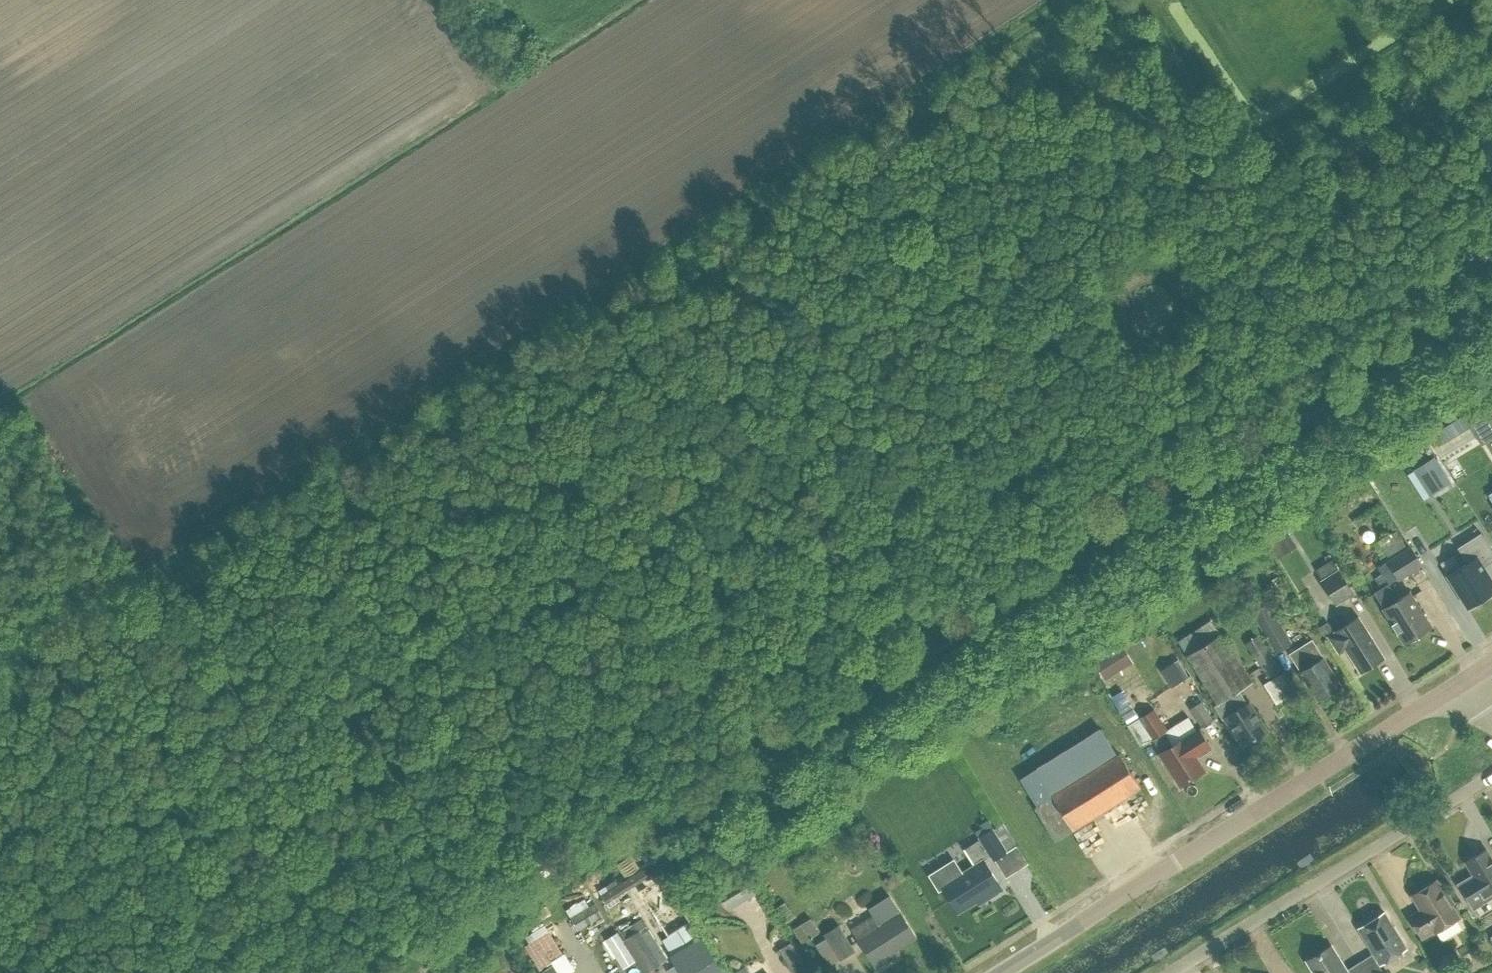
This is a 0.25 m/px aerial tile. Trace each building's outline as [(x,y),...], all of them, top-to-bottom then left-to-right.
[(1433,435),(1439,446),(1470,427),(1474,434),(1478,431),(1484,442),(1491,437),(1491,424),(1481,406),(1433,435)] [(1435,458),(1415,471),(1427,491),(1448,479),(1435,458)] [(1446,574),(1468,608),(1491,593),(1491,579),(1484,566),(1491,561),(1491,549),(1481,532),(1458,547),(1467,561),(1446,574)] [(1400,576),(1421,562),(1410,544),(1389,557),(1400,576)] [(1320,578),(1338,567),(1332,558),(1314,569),(1320,578)] [(1336,604),(1355,592),(1339,567),(1338,567),(1320,578),(1336,604)] [(1398,598),(1388,582),(1375,591),(1384,606),(1383,607),(1404,641),(1431,624),(1410,590),(1398,598)] [(1276,651),(1292,641),(1267,599),(1251,609),(1276,651)] [(1384,657),(1359,616),(1335,631),(1336,632),(1329,636),(1339,653),(1346,649),(1360,672),(1384,657)] [(1217,703),(1237,690),(1252,680),(1212,618),(1177,640),(1217,702),(1217,703)] [(1261,633),(1246,642),(1268,676),(1281,668),(1265,644),(1267,643),(1261,633)] [(1318,698),(1340,685),(1323,658),(1324,657),(1313,639),(1290,653),(1301,671),(1299,672),(1308,686),(1310,685),(1318,698)] [(1120,646),(1092,663),(1103,680),(1131,663),(1120,646)] [(1186,676),(1176,661),(1159,672),(1169,687),(1186,676)] [(1276,700),(1293,695),(1286,672),(1269,678),(1276,700)] [(1217,703),(1217,702),(1212,705),(1221,719),(1226,716),(1244,744),(1266,730),(1247,701),(1241,692),(1239,693),(1237,690),(1217,703)] [(1213,718),(1201,699),(1190,706),(1202,725),(1213,718)] [(1152,738),(1153,738),(1162,731),(1167,728),(1154,707),(1138,716),(1152,738)] [(1162,731),(1153,738),(1161,751),(1160,751),(1180,784),(1204,769),(1195,755),(1211,746),(1198,727),(1196,728),(1188,715),(1167,728),(1162,731)] [(1140,745),(1152,738),(1138,716),(1127,723),(1140,745)] [(1118,754),(1104,730),(1021,780),(1038,806),(1036,807),(1057,841),(1142,787),(1120,753),(1118,754)] [(978,836),(993,858),(1006,850),(1016,843),(1002,821),(992,827),(978,836)] [(1487,893),(1483,887),(1491,882),(1491,856),(1486,847),(1465,860),(1474,876),(1461,884),(1472,902),(1487,893)] [(632,856),(618,865),(628,880),(642,871),(632,856)] [(953,859),(929,874),(939,889),(943,887),(958,910),(976,899),(978,903),(1002,888),(984,859),(962,872),(953,859)] [(628,880),(603,896),(608,904),(653,875),(648,868),(642,871),(628,880)] [(728,908),(755,892),(743,871),(715,887),(728,908)] [(662,874),(638,889),(668,937),(691,922),(662,874)] [(1445,892),(1436,879),(1412,894),(1421,908),(1409,915),(1422,936),(1434,929),(1435,931),(1459,915),(1452,903),(1454,902),(1447,891),(1445,892)] [(868,906),(873,914),(850,928),(875,967),(900,951),(898,948),(916,936),(888,893),(868,906)] [(590,897),(569,906),(578,927),(599,917),(590,897)] [(1380,963),(1407,947),(1385,911),(1358,927),(1380,963)] [(802,941),(819,930),(811,916),(793,927),(802,941)] [(668,937),(663,940),(672,955),(701,937),(691,922),(668,937)] [(840,959),(856,949),(839,923),(824,932),(840,959)] [(635,924),(622,932),(627,940),(641,932),(635,924)] [(649,927),(641,932),(660,962),(668,957),(649,927)] [(552,960),(565,952),(549,929),(524,944),(540,968),(552,960)] [(647,970),(660,962),(641,932),(627,940),(647,970)] [(672,955),(683,972),(723,972),(701,937),(672,955)] [(809,967),(792,940),(779,948),(795,972),(800,972),(809,967)] [(1332,944),(1306,959),(1315,972),(1350,972),(1332,944)] [(565,952),(552,960),(554,964),(560,972),(568,972),(575,968),(565,952)] [(541,972),(542,972),(560,972),(554,964),(541,972)] [(734,972),(753,972),(748,964),(734,972)]
